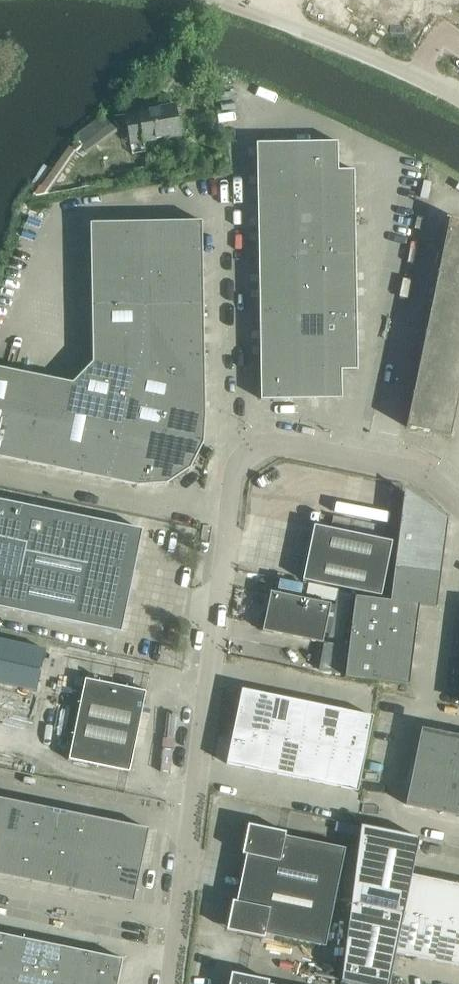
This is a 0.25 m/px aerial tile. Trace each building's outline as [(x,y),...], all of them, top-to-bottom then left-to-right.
[(124,115),(129,140),(142,138),(143,141),(180,134),(180,135),(181,135),(180,130),(182,129),(180,119),(178,119),(176,105),(175,105),(175,106),(124,115)] [(34,192),(34,194),(36,195),(42,194),(48,193),(49,193),(50,191),(66,166),(72,170),(83,156),(86,152),(87,154),(91,150),(95,155),(99,151),(96,147),(100,144),(103,148),(109,145),(105,140),(109,137),(103,128),(76,151),(69,145),(43,183),(41,185),(40,184),(34,192)] [(257,143),(257,172),(298,171),(297,142),(257,143)] [(338,142),(297,142),(298,171),(339,170),(338,142)] [(298,171),(298,200),(355,199),(355,170),(339,170),(298,171)] [(257,172),(258,200),(298,200),(298,171),(257,172)] [(298,200),(299,228),(356,227),(355,199),(298,200)] [(258,200),(258,229),(299,228),(298,200),(258,200)] [(458,279),(458,222),(448,218),(448,219),(449,220),(438,274),(458,279)] [(147,251),(203,250),(203,221),(157,222),(157,221),(146,222),(147,251)] [(90,223),(91,252),(147,251),(146,222),(136,222),(90,223)] [(299,228),(299,257),(356,256),(356,227),(299,228)] [(258,229),(259,258),(299,257),(299,228),(258,229)] [(147,278),(204,277),(203,250),(147,251),(147,278)] [(91,252),(91,279),(147,278),(147,251),(91,252)] [(299,257),(300,285),(356,284),(356,256),(299,257)] [(259,258),(259,286),(300,285),(299,257),(259,258)] [(458,310),(458,279),(438,274),(432,305),(458,310)] [(148,306),(204,305),(204,277),(147,278),(148,306)] [(91,279),(91,307),(148,306),(147,278),(91,279)] [(300,285),(300,314),(357,313),(356,284),(300,285)] [(259,286),(260,315),(300,314),(300,285),(259,286)] [(148,333),(204,332),(204,305),(148,306),(148,333)] [(458,342),(458,310),(432,305),(425,335),(458,342)] [(91,307),(92,334),(148,333),(148,306),(91,307)] [(300,314),(301,343),(357,342),(357,313),(300,314)] [(260,315),(260,343),(301,343),(300,314),(260,315)] [(149,362),(205,361),(204,332),(148,333),(149,362)] [(92,362),(132,370),(149,374),(149,362),(148,333),(92,334),(92,362)] [(425,335),(419,365),(458,373),(458,342),(425,335)] [(301,371),(342,370),(358,370),(357,342),(301,343),(301,371)] [(260,343),(260,371),(301,371),(301,343),(260,343)] [(149,374),(205,385),(205,361),(149,362),(149,374)] [(121,425),(126,398),(132,370),(92,362),(73,382),(66,414),(93,419),(121,425)] [(458,397),(458,373),(419,365),(413,396),(457,405),(458,397)] [(9,414),(18,371),(0,367),(0,412),(9,414)] [(132,370),(126,398),(206,414),(206,410),(205,385),(149,374),(132,370)] [(342,370),(301,371),(302,399),(342,398),(342,370)] [(9,414),(36,420),(45,377),(18,371),(9,414)] [(301,371),(260,371),(261,400),(302,399),(301,371)] [(36,420),(64,426),(66,414),(73,382),(45,377),(36,420)] [(451,436),(457,405),(413,396),(406,427),(451,436)] [(121,425),(148,430),(204,442),(204,440),(206,414),(126,398),(121,425)] [(9,414),(0,412),(0,458),(9,414)] [(27,463),(36,420),(9,414),(0,458),(27,463)] [(55,469),(82,474),(93,419),(66,414),(64,426),(55,469)] [(82,474),(109,480),(121,425),(93,419),(82,474)] [(27,463),(55,469),(64,426),(36,420),(27,463)] [(109,480),(137,486),(148,430),(121,425),(109,480)] [(148,430),(137,486),(140,486),(164,484),(169,483),(189,470),(192,466),(203,444),(204,442),(148,430)] [(356,596),(345,676),(410,684),(420,605),(437,607),(448,523),(448,519),(405,489),(404,493),(391,601),(356,596)] [(118,632),(119,629),(117,629),(126,585),(129,586),(131,575),(128,574),(137,530),(139,531),(139,528),(0,500),(0,607),(118,632)] [(314,525),(312,538),(311,538),(303,580),(381,596),(393,541),(327,528),(314,525)] [(271,591),(263,631),(323,643),(331,604),(271,591)] [(147,693),(147,691),(145,690),(145,691),(87,679),(87,678),(85,677),(85,680),(69,758),(68,760),(70,760),(71,759),(128,771),(128,772),(130,772),(131,770),(130,770),(146,693),(147,693)] [(243,689),(235,727),(252,730),(260,693),(243,689)] [(260,693),(252,730),(268,734),(276,696),(260,693)] [(276,696),(268,734),(284,737),(292,699),(276,696)] [(292,699),(284,737),(300,740),(308,703),(292,699)] [(308,703),(300,740),(316,744),(324,706),(308,703)] [(324,706),(316,744),(332,747),(340,709),(324,706)] [(340,709),(332,747),(349,750),(357,713),(340,709)] [(357,713),(349,750),(366,754),(374,716),(357,713)] [(235,727),(227,764),(244,768),(252,730),(235,727)] [(458,755),(458,752),(458,735),(422,728),(421,728),(417,746),(458,755)] [(252,730),(244,768),(260,771),(268,734),(252,730)] [(268,734),(260,771),(276,775),(284,737),(268,734)] [(284,737),(276,775),(292,778),(300,740),(284,737)] [(300,740),(292,778),(308,781),(316,744),(300,740)] [(316,744),(308,781),(325,784),(332,747),(316,744)] [(413,766),(454,774),(458,755),(417,746),(413,766)] [(332,747),(325,784),(341,788),(349,750),(332,747)] [(349,750),(341,788),(358,791),(366,754),(349,750)] [(413,766),(409,785),(450,794),(454,774),(413,766)] [(454,774),(450,794),(446,813),(458,816),(458,775),(454,774)] [(406,805),(446,813),(450,794),(409,785),(406,804),(406,805)] [(19,840),(26,803),(6,799),(0,831),(0,836),(19,840)] [(19,840),(39,844),(46,807),(26,803),(19,840)] [(39,844),(59,848),(66,811),(46,807),(39,844)] [(59,848),(79,852),(86,815),(66,811),(59,848)] [(79,852),(98,856),(106,819),(86,815),(79,852)] [(98,856),(118,861),(126,823),(106,819),(98,856)] [(126,823),(118,861),(138,865),(146,827),(126,823)] [(246,859),(242,878),(336,897),(346,848),(340,847),(334,846),(286,836),(286,832),(259,826),(248,824),(246,835),(242,854),(246,855),(246,859)] [(404,914),(412,875),(420,837),(361,825),(351,903),(404,914)] [(11,877),(19,840),(0,836),(0,875),(11,877)] [(11,877),(31,881),(39,844),(19,840),(11,877)] [(31,881),(51,886),(59,848),(39,844),(31,881)] [(51,886),(71,890),(79,852),(59,848),(51,886)] [(71,890),(91,894),(98,856),(79,852),(71,890)] [(91,894),(111,898),(118,861),(98,856),(91,894)] [(118,861),(111,898),(131,902),(138,865),(118,861)] [(412,875),(404,914),(443,922),(458,925),(458,884),(412,875)] [(229,919),(227,930),(238,932),(265,938),(266,934),(279,937),(326,946),(336,897),(242,878),(238,898),(237,901),(233,900),(229,919)] [(396,953),(404,914),(351,903),(342,981),(356,983),(390,983),(396,953)] [(396,953),(435,961),(443,922),(404,914),(396,953)] [(454,965),(458,943),(458,925),(443,922),(435,961),(454,965)] [(16,982),(24,938),(5,934),(0,958),(0,979),(16,982)] [(24,983),(36,983),(44,942),(24,938),(16,982),(24,983)] [(64,947),(44,942),(36,983),(56,983),(64,947)] [(56,983),(77,983),(79,973),(84,951),(64,947),(56,983)] [(84,951),(79,973),(119,981),(123,959),(84,951)] [(270,980),(243,975),(232,972),(230,983),(229,983),(269,983),(270,980)] [(77,983),(118,983),(119,981),(79,973),(77,983)]
